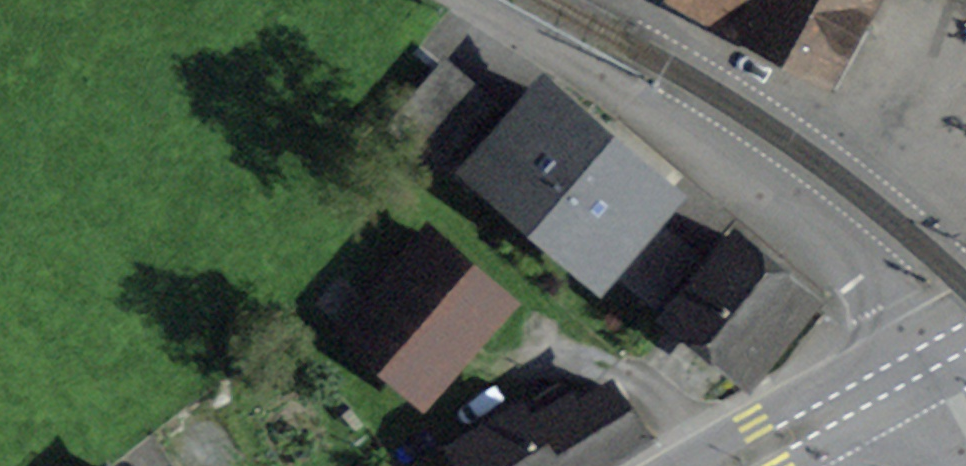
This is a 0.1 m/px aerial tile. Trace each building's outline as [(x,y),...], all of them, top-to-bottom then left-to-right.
[(827,75),(868,0),(689,0),(827,75)] [(450,152),(490,105),(441,63),(401,110),(450,152)] [(663,198),(634,173),(639,168),(574,112),(570,118),(541,93),(481,164),(602,268),(663,198)] [(727,236),(669,308),(755,378),(813,306),(727,236)] [(431,239),(349,331),(419,393),(501,300),(431,239)] [(455,446),(467,465),(589,465),(637,436),(607,387),(534,432),(518,407),(455,446)]
